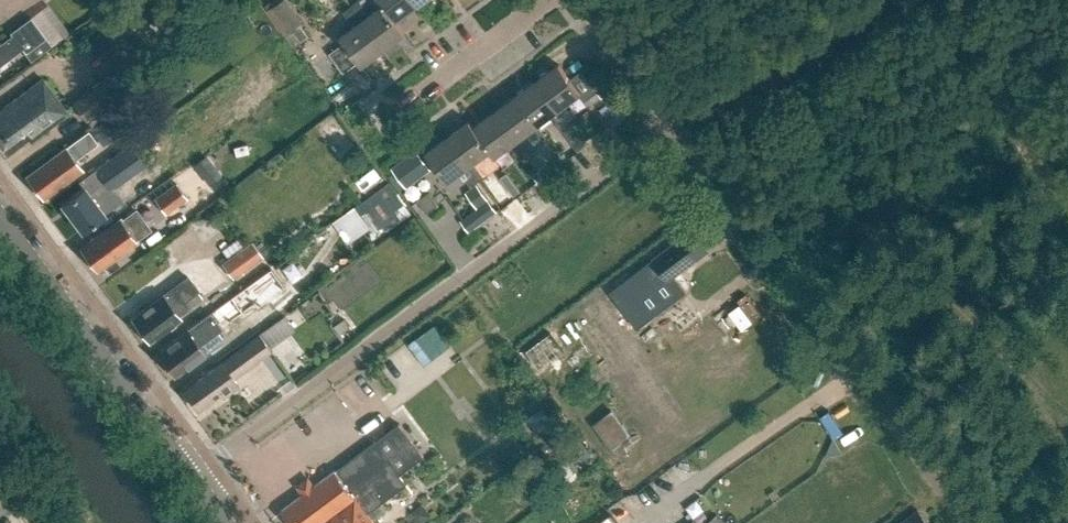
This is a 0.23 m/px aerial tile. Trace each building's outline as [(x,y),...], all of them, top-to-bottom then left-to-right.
[(305,25),(287,0),(285,0),(273,9),(268,12),(286,38),(301,27),(305,25)] [(397,20),(396,21),(384,4),(383,5),(371,14),(360,0),(352,6),(384,49),(406,33),(397,20)] [(414,0),(380,0),(383,5),(384,4),(396,21),(397,20),(417,5),(414,0)] [(384,49),(352,6),(344,12),(355,26),(341,36),(346,43),(331,54),(345,73),(360,61),(363,65),(384,49)] [(25,53),(31,60),(52,45),(46,38),(31,17),(10,32),(12,34),(1,43),(0,42),(0,65),(23,49),(25,53)] [(293,47),(308,36),(301,27),(286,38),(293,47)] [(569,102),(581,93),(586,100),(599,90),(582,69),(572,77),(561,63),(539,79),(572,122),(585,140),(599,129),(586,111),(580,116),(569,102)] [(127,100),(109,75),(72,102),(86,121),(91,127),(127,100)] [(67,113),(42,79),(3,108),(5,110),(0,114),(0,145),(6,154),(26,139),(28,141),(67,113)] [(572,122),(539,79),(518,94),(540,123),(553,114),(564,128),(572,122)] [(527,133),(540,123),(518,94),(497,110),(529,154),(538,147),(527,133)] [(497,110),(476,126),(493,149),(497,155),(511,145),(521,160),(529,154),(497,110)] [(107,117),(90,129),(98,140),(115,128),(107,117)] [(480,158),(493,149),(476,126),(472,120),(450,136),(483,179),(491,173),(480,158)] [(74,160),(96,143),(87,131),(66,147),(65,147),(26,176),(42,198),(81,169),(74,160)] [(450,181),(464,171),(475,185),(483,179),(450,136),(429,152),(450,181)] [(122,200),(113,188),(144,165),(129,145),(79,182),(83,187),(61,203),(81,230),(122,200)] [(394,165),(409,185),(431,169),(416,149),(394,165)] [(356,182),(363,191),(381,177),(375,168),(356,182)] [(220,175),(185,201),(195,216),(231,190),(220,175)] [(511,200),(496,180),(493,182),(485,187),(501,208),(511,200)] [(176,205),(186,198),(175,183),(154,199),(165,213),(176,205)] [(387,184),(356,207),(367,222),(371,235),(384,225),(388,230),(403,218),(402,216),(408,211),(387,184)] [(498,212),(478,185),(467,194),(478,208),(461,221),(470,233),(498,212)] [(430,212),(441,204),(432,191),(421,200),(430,212)] [(131,235),(145,224),(135,211),(117,224),(115,222),(80,248),(96,270),(112,258),(114,259),(121,254),(122,250),(135,240),(131,235)] [(669,280),(709,251),(697,235),(671,254),(667,249),(654,259),(669,280)] [(262,256),(252,242),(222,264),(232,278),(262,256)] [(204,353),(198,345),(228,323),(229,325),(256,306),(257,309),(279,291),(264,270),(242,286),(244,289),(157,352),(163,360),(162,360),(173,375),(192,362),(200,360),(200,355),(204,353)] [(183,301),(197,291),(187,277),(132,318),(149,341),(166,329),(169,329),(174,325),(175,322),(179,319),(176,316),(187,308),(183,301)] [(679,291),(658,308),(678,331),(698,314),(679,291)] [(733,300),(748,317),(757,310),(742,293),(733,300)] [(284,316),(260,334),(184,389),(199,410),(219,395),(221,398),(239,385),(234,378),(272,350),(270,348),(294,331),(284,316)] [(350,327),(345,320),(335,327),(340,334),(350,327)] [(433,326),(405,340),(417,363),(445,349),(433,326)] [(589,424),(610,446),(625,431),(604,409),(589,424)] [(362,507),(349,488),(387,459),(399,475),(424,457),(400,424),(314,487),(308,480),(299,487),(304,495),(282,511),(291,522),(340,522),(362,507)] [(372,521),(387,511),(381,503),(406,485),(399,475),(387,459),(349,488),(362,507),(340,522),(374,522),(372,521)] [(918,511),(902,522),(927,522),(918,511)] [(611,514),(599,522),(619,522),(611,514)] [(715,514),(703,522),(722,522),(715,514)]
